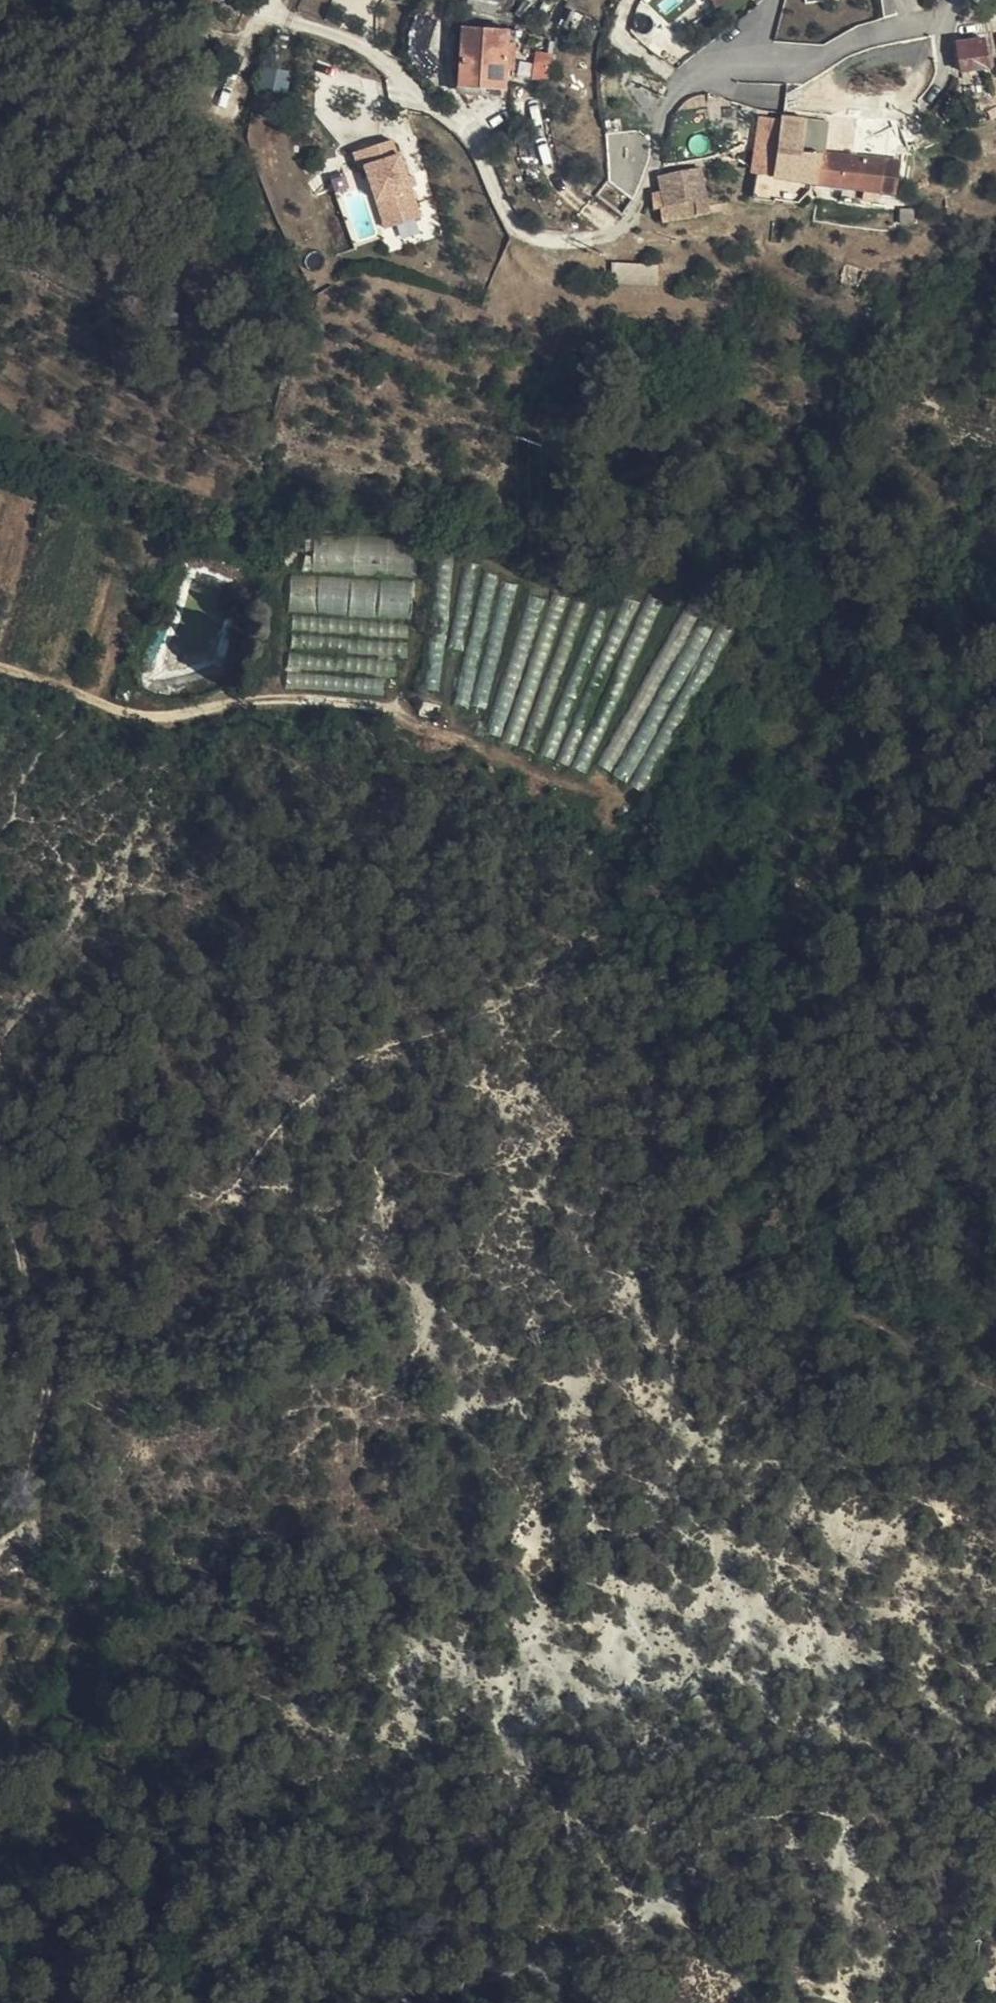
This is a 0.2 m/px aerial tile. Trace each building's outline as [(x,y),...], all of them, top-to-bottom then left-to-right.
[(461,91),(508,92),(509,32),(460,31),(461,91)] [(986,31),(957,37),(960,67),(991,63),(986,31)] [(535,49),(534,76),(555,77),(556,50),(535,49)] [(831,128),(789,125),(782,158),(818,167),(827,169),(828,159),(831,128)] [(414,185),(415,186),(403,153),(366,167),(372,184),(400,180),(414,185)] [(782,158),(777,183),(809,191),(814,192),(818,167),(782,158)] [(880,200),(886,165),(828,159),(827,169),(818,167),(814,192),(880,200)] [(673,174),(659,180),(661,211),(656,212),(657,226),(704,221),(704,167),(673,174)] [(426,215),(415,186),(414,185),(400,180),(372,184),(377,199),(384,196),(395,226),(426,215)] [(791,196),(809,200),(809,191),(777,183),(776,189),(791,196)] [(765,184),(764,207),(787,209),(787,205),(808,205),(809,200),(791,196),(776,189),(765,184)] [(387,228),(395,226),(384,196),(377,199),(387,228)] [(414,596),(411,535),(314,539),(316,578),(332,577),(333,595),(323,595),(324,610),(397,607),(397,597),(414,596)]
